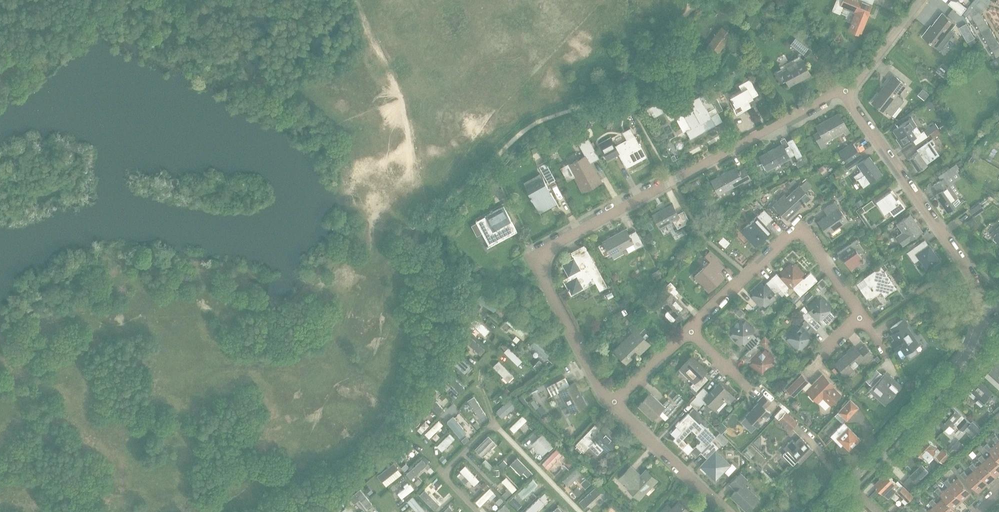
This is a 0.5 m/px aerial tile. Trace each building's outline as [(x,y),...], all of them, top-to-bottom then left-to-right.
[(840,5),(856,12),(849,30),(858,33),(859,31),(861,32),(868,16),(867,16),(873,0),(842,0),(840,5)] [(967,7),(958,0),(950,0),(948,3),(961,14),(967,7)] [(964,14),(966,16),(970,13),(975,22),(973,24),(977,29),(979,28),(983,35),(981,36),(985,43),(987,42),(991,49),(989,50),(993,57),(995,55),(996,57),(997,57),(998,59),(998,43),(981,13),(991,1),(990,0),(975,0),(964,14)] [(923,36),(937,47),(955,23),(943,13),(930,30),(928,29),(923,36)] [(966,23),(959,27),(967,40),(974,36),(966,23)] [(705,51),(713,58),(731,33),(723,27),(705,51)] [(791,44),(806,56),(815,44),(800,32),(795,38),(791,44)] [(803,60),(802,60),(800,55),(780,66),(781,68),(775,72),(781,83),(786,80),(788,84),(797,79),(797,78),(801,76),(802,78),(810,74),(803,60)] [(872,102),(884,112),(906,85),(893,75),(881,89),(882,89),(872,102)] [(730,97),(738,112),(751,105),(747,99),(758,93),(750,78),(738,85),(741,90),(730,97)] [(700,97),(708,111),(714,107),(707,93),(700,97)] [(711,117),(701,123),(693,109),(683,114),(691,128),(686,131),(691,138),(715,125),(711,117)] [(845,136),(850,133),(839,113),(816,126),(819,131),(813,134),(822,149),(827,146),(824,142),(843,132),(845,136)] [(924,131),(916,136),(911,129),(916,126),(911,118),(893,130),(898,137),(896,138),(901,146),(912,139),(916,144),(927,136),(924,131)] [(930,133),(933,138),(941,132),(938,128),(930,133)] [(613,141),(606,145),(601,147),(607,159),(619,153),(626,168),(646,157),(634,135),(616,145),(613,141)] [(978,152),(983,156),(998,139),(993,135),(978,152)] [(568,165),(583,191),(601,181),(591,162),(599,158),(588,138),(582,141),(585,146),(581,148),(586,156),(568,165)] [(796,158),(802,155),(792,138),(787,141),(789,145),(784,148),(782,144),(759,157),(766,170),(789,157),(794,154),(796,158)] [(909,157),(918,169),(939,155),(933,146),(935,144),(932,139),(917,149),(918,151),(909,157)] [(853,144),(839,153),(845,162),(859,153),(853,144)] [(860,153),(846,162),(846,163),(845,164),(848,170),(856,164),(861,171),(854,176),(857,181),(858,180),(864,187),(870,183),(870,184),(883,175),(869,156),(864,160),(860,153)] [(538,166),(548,183),(555,179),(545,162),(538,166)] [(937,197),(948,212),(961,203),(955,194),(960,191),(953,182),(960,177),(952,165),(935,176),(938,181),(933,185),(940,195),(937,197)] [(744,168),(738,172),(736,167),(711,181),(718,194),(742,181),(743,183),(750,179),(744,168)] [(524,186),(539,214),(557,204),(542,176),(524,186)] [(501,187),(500,188),(499,187),(501,184),(498,179),(488,188),(492,195),(496,193),(499,199),(506,195),(501,187)] [(788,220),(811,198),(799,186),(787,197),(785,195),(778,202),(775,199),(767,207),(777,218),(782,213),(788,220)] [(898,197),(896,199),(890,191),(876,200),(883,211),(888,208),(893,215),(905,207),(898,197)] [(817,221),(827,235),(848,220),(835,201),(823,209),(827,214),(817,221)] [(969,209),(973,215),(983,209),(979,202),(969,209)] [(683,210),(677,213),(672,204),(652,215),(659,227),(672,220),(676,229),(689,222),(683,210)] [(475,221),(489,246),(517,231),(503,206),(475,221)] [(764,235),(765,236),(770,231),(765,225),(772,219),(764,210),(741,231),(754,245),(764,235)] [(897,237),(902,245),(922,231),(910,214),(897,223),(903,233),(897,237)] [(635,230),(628,234),(625,229),(602,241),(610,255),(627,245),(630,251),(642,244),(635,230)] [(723,237),(719,241),(725,246),(728,243),(729,242),(723,237)] [(838,252),(850,270),(863,261),(858,253),(863,250),(856,239),(838,252)] [(929,244),(928,245),(924,240),(907,252),(914,262),(919,259),(927,270),(940,261),(929,244)] [(599,290),(607,286),(584,245),(571,252),(573,257),(561,264),(568,276),(562,279),(571,295),(595,282),(599,290)] [(694,276),(708,290),(723,276),(715,267),(720,263),(709,251),(704,256),(709,262),(694,276)] [(781,290),(784,293),(786,296),(789,294),(787,291),(788,290),(787,289),(791,285),(800,295),(817,279),(810,272),(803,278),(801,276),(803,274),(795,265),(792,267),(789,264),(781,272),(783,275),(775,283),(781,289),(781,290)] [(880,290),(884,296),(896,288),(884,271),(881,266),(867,276),(870,281),(860,289),(867,299),(880,290)] [(775,283),(772,278),(763,286),(761,283),(751,292),(754,295),(751,297),(759,306),(762,304),(765,307),(774,298),(772,295),(777,291),(782,296),(784,293),(781,290),(781,289),(775,283)] [(661,303),(677,320),(687,310),(673,296),(678,291),(670,282),(663,289),(669,295),(661,303)] [(811,326),(815,330),(821,325),(817,321),(819,319),(822,322),(831,313),(828,310),(831,307),(822,298),(819,301),(816,298),(807,307),(810,310),(806,314),(805,312),(801,316),(805,320),(811,326)] [(489,330),(474,316),(466,325),(471,330),(475,326),(485,335),(489,330)] [(506,321),(521,335),(526,330),(511,316),(506,321)] [(917,353),(917,351),(914,347),(919,345),(906,326),(908,325),(904,318),(890,328),(894,334),(892,335),(895,340),(891,342),(897,350),(900,348),(905,354),(908,357),(910,358),(917,353)] [(638,350),(640,352),(650,344),(641,335),(646,330),(637,320),(629,328),(632,332),(614,350),(626,362),(638,350)] [(807,338),(815,330),(811,326),(805,320),(803,322),(805,323),(799,329),(796,326),(787,335),(789,337),(786,340),(795,349),(798,346),(801,349),(810,341),(807,338)] [(755,344),(760,340),(758,338),(757,339),(751,333),(754,330),(745,321),(743,324),(740,321),(730,330),(733,333),(730,336),(739,345),(742,342),(749,349),(749,350),(755,344)] [(465,341),(480,354),(485,349),(469,336),(465,341)] [(532,345),(546,357),(550,353),(536,340),(532,345)] [(757,346),(755,344),(749,350),(749,349),(745,354),(752,361),(749,365),(758,373),(761,370),(764,373),(773,365),(770,362),(773,359),(764,350),(761,353),(755,347),(757,346)] [(866,361),(873,355),(864,345),(857,351),(854,347),(836,363),(845,374),(864,358),(866,361)] [(522,360),(508,347),(504,351),(518,365),(522,360)] [(450,357),(463,369),(466,366),(463,363),(465,361),(457,355),(456,356),(453,353),(450,357)] [(552,353),(547,358),(552,363),(557,358),(552,353)] [(998,374),(998,373),(998,356),(996,353),(987,363),(998,374)] [(690,385),(696,391),(708,378),(702,374),(706,370),(692,356),(680,368),(694,381),(690,385)] [(513,375),(498,360),(493,366),(507,381),(513,375)] [(865,380),(871,385),(882,374),(876,368),(865,380)] [(869,391),(885,405),(902,386),(886,372),(869,391)] [(465,388),(449,373),(444,378),(454,387),(452,389),(456,392),(457,391),(460,393),(465,388)] [(832,387),(833,386),(822,374),(811,385),(801,375),(786,389),(793,395),(801,386),(817,402),(822,397),(830,404),(834,400),(835,400),(838,397),(838,396),(839,395),(832,387)] [(574,383),(566,387),(562,379),(547,387),(551,395),(559,391),(571,412),(586,404),(574,383)] [(979,381),(977,385),(972,381),(964,389),(970,394),(969,396),(980,407),(992,393),(979,381)] [(728,404),(734,397),(719,383),(709,393),(703,387),(695,395),(696,396),(689,402),(697,409),(705,400),(717,411),(726,402),(728,404)] [(430,394),(425,399),(439,415),(444,410),(436,400),(437,399),(434,396),(433,397),(430,394)] [(653,396),(652,397),(649,395),(638,406),(652,419),(661,410),(669,417),(676,410),(666,401),(663,405),(653,396)] [(746,416),(757,426),(770,412),(765,407),(770,402),(763,395),(757,401),(759,402),(746,416)] [(482,411),(474,398),(469,401),(477,414),(482,411)] [(837,412),(846,420),(859,407),(850,398),(837,412)] [(516,407),(511,402),(500,413),(505,417),(511,411),(512,412),(515,410),(514,409),(516,407)] [(417,425),(429,408),(423,404),(411,421),(417,425)] [(955,424),(963,431),(970,423),(951,405),(936,422),(948,433),(950,433),(954,429),(951,427),(955,424)] [(774,416),(791,431),(798,423),(781,408),(774,416)] [(696,457),(700,452),(711,441),(715,437),(701,422),(699,424),(688,413),(670,432),(676,437),(673,439),(683,448),(688,443),(683,439),(692,429),(697,435),(696,436),(700,440),(690,452),(696,457)] [(526,419),(522,415),(510,428),(514,432),(526,419)] [(463,431),(449,416),(445,420),(458,435),(463,431)] [(429,438),(443,424),(439,420),(425,433),(429,438)] [(981,430),(973,421),(967,427),(975,435),(981,430)] [(843,444),(848,450),(859,439),(843,422),(831,435),(841,445),(843,444)] [(604,426),(600,430),(594,425),(575,445),(583,452),(594,441),(605,451),(615,441),(607,433),(609,430),(604,426)] [(442,451),(455,438),(449,433),(436,445),(442,451)] [(544,451),(552,443),(551,443),(553,441),(549,437),(547,439),(543,434),(537,440),(539,443),(538,444),(544,451)] [(482,456),(496,443),(488,435),(475,448),(482,456)] [(800,462),(813,450),(800,437),(795,442),(792,440),(787,445),(790,448),(783,455),(793,465),(798,460),(800,462)] [(943,448),(939,451),(936,448),(937,447),(926,437),(914,449),(927,461),(932,456),(933,457),(935,457),(936,456),(944,463),(951,455),(943,448)] [(711,441),(700,452),(707,458),(700,466),(715,480),(724,471),(728,476),(736,467),(732,463),(730,464),(715,450),(718,447),(711,441)] [(998,442),(997,442),(991,448),(987,443),(983,446),(988,451),(989,451),(992,454),(998,461),(998,443),(998,442)] [(402,459),(411,446),(406,443),(397,455),(402,459)] [(547,468),(561,454),(556,449),(542,463),(547,468)] [(992,454),(986,459),(982,454),(978,457),(983,462),(996,477),(998,474),(998,461),(992,454)] [(510,464),(520,474),(522,472),(526,476),(531,471),(517,457),(510,464)] [(411,479),(427,464),(422,459),(406,473),(411,479)] [(464,461),(453,472),(457,476),(463,470),(465,471),(466,470),(469,472),(472,469),(468,465),(464,461)] [(988,484),(996,477),(983,462),(977,467),(973,462),(969,465),(974,470),(988,484)] [(910,476),(916,483),(928,472),(922,464),(910,476)] [(645,470),(640,476),(630,466),(618,479),(639,499),(657,481),(645,470)] [(568,486),(581,473),(576,467),(562,480),(568,486)] [(978,492),(988,484),(974,470),(968,475),(964,470),(960,474),(965,479),(966,478),(978,492)] [(731,496),(746,511),(758,499),(743,484),(747,480),(740,473),(730,484),(736,490),(731,496)] [(874,484),(894,504),(899,499),(892,492),(896,489),(893,485),(896,482),(886,473),(874,484)] [(468,490),(478,480),(474,475),(464,486),(468,490)] [(432,482),(437,487),(441,483),(436,477),(432,482)] [(516,488),(506,477),(501,481),(512,492),(516,488)] [(949,486),(962,500),(971,492),(958,477),(951,484),(947,479),(943,482),(948,487),(949,486)] [(537,484),(532,479),(519,492),(524,497),(533,488),(534,490),(536,488),(535,487),(537,484)] [(402,498),(414,488),(410,483),(410,484),(408,481),(404,485),(406,487),(398,493),(402,498)] [(596,486),(579,502),(584,508),(601,492),(596,486)] [(953,508),(962,500),(949,486),(948,487),(943,491),(938,486),(935,490),(939,495),(940,494),(943,498),(943,497),(953,508)] [(372,503),(360,488),(349,497),(354,503),(359,499),(366,508),(372,503)] [(419,494),(434,510),(440,504),(425,489),(419,494)] [(544,502),(539,497),(524,511),(534,511),(544,502)] [(953,508),(943,497),(943,498),(937,503),(932,498),(929,502),(933,506),(934,506),(940,511),(957,511),(953,508)] [(413,498),(408,503),(417,511),(427,511),(413,498)] [(678,502),(669,511),(689,511),(678,502)] [(509,509),(505,504),(496,511),(506,511),(509,509)]
